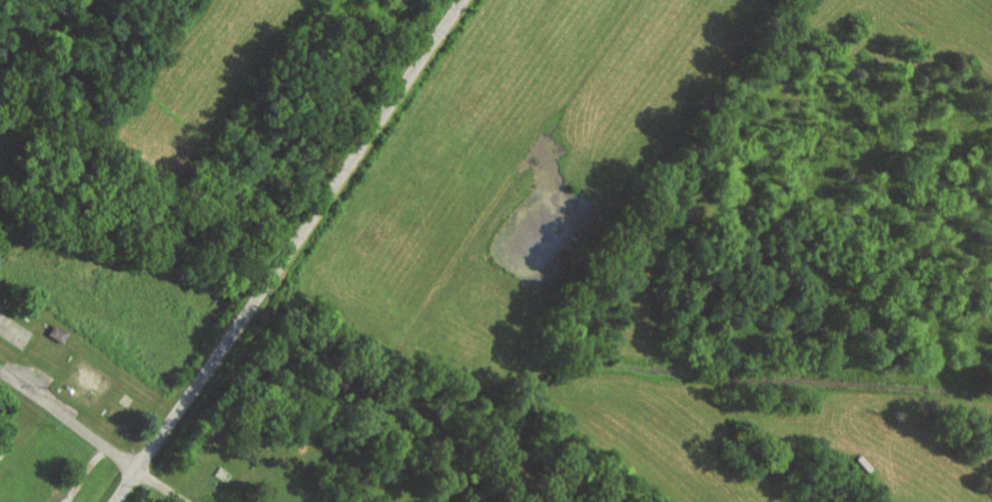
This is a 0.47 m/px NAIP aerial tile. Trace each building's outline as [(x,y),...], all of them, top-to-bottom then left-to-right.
[(48,335),(63,344),(69,334),(54,325),(48,335)]
